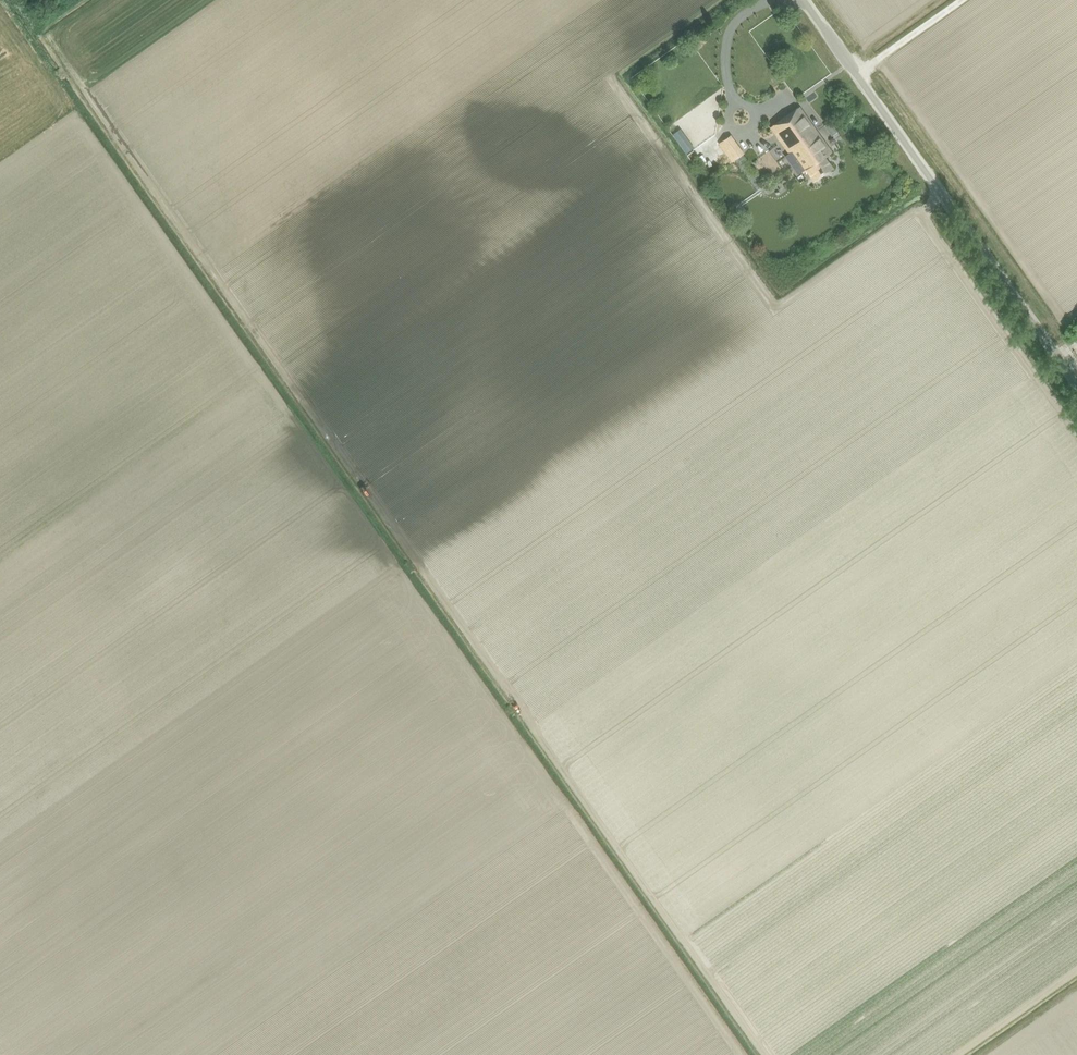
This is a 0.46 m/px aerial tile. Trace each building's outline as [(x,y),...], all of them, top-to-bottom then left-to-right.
[(806,170),(809,174),(809,175),(809,176),(809,177),(809,178),(810,178),(810,179),(811,180),(811,181),(812,181),(814,181),(815,181),(816,181),(817,181),(818,180),(819,179),(819,178),(820,177),(820,176),(830,168),(823,158),(830,152),(799,108),(771,128),(802,172),(806,170)] [(823,126),(827,132),(834,127),(830,122),(823,126)] [(732,162),(743,154),(730,137),(719,144),(732,162)] [(1066,340),(1072,345),(1076,339),(1076,337),(1071,333),(1066,340)]
